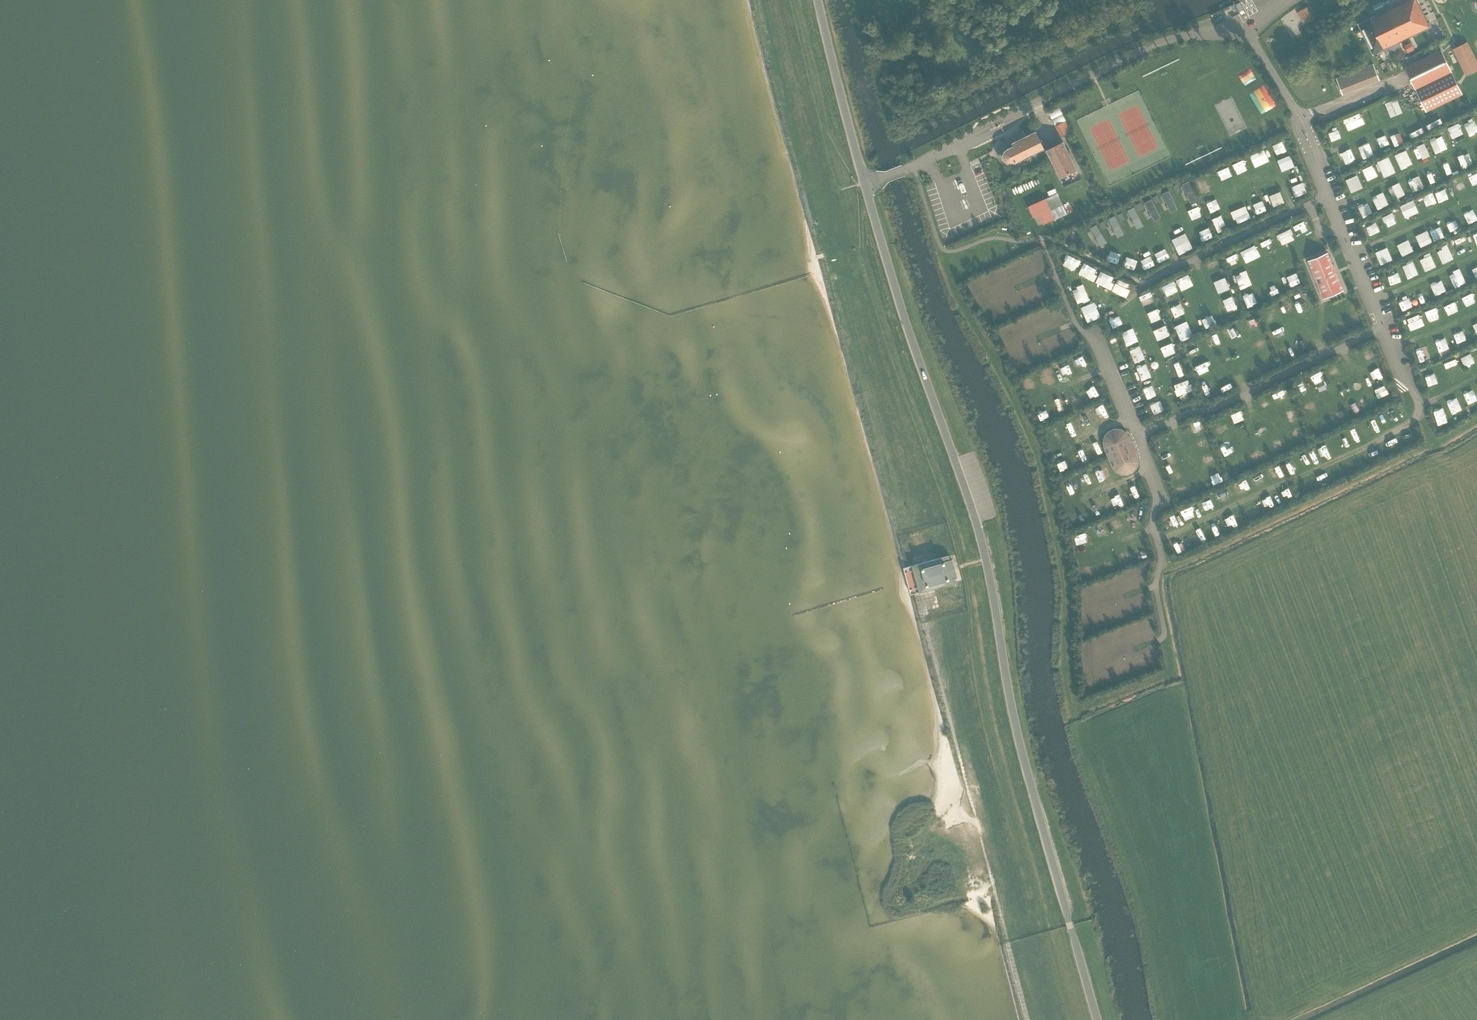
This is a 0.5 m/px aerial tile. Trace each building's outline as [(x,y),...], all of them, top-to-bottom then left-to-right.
[(1431,27),(1420,4),(1418,5),(1415,0),(1405,0),(1358,23),(1373,54),(1389,47),(1392,54),(1403,49),(1399,42),(1431,27)] [(1306,7),(1297,12),(1304,23),(1313,18),(1306,7)] [(1467,41),(1452,49),(1466,76),(1476,70),(1476,62),(1467,41)] [(1415,89),(1451,72),(1441,50),(1405,67),(1415,89)] [(1380,79),(1373,63),(1336,78),(1343,94),(1380,79)] [(1251,69),(1238,76),(1246,90),(1258,82),(1251,69)] [(1461,92),(1451,72),(1415,89),(1426,110),(1461,92)] [(1250,94),(1259,116),(1271,112),(1262,89),(1250,94)] [(1397,98),(1385,103),(1391,118),(1403,113),(1397,98)] [(1073,100),(1062,105),(1066,114),(1076,109),(1073,100)] [(1344,119),(1348,130),(1365,125),(1360,113),(1344,119)] [(1470,137),(1476,134),(1476,125),(1474,119),(1464,123),(1470,137)] [(1065,120),(1055,125),(1060,136),(1071,131),(1065,120)] [(1090,127),(1110,176),(1110,129),(1106,120),(1090,127)] [(1451,134),(1461,129),(1458,123),(1448,128),(1451,134)] [(1325,130),(1331,145),(1341,141),(1335,126),(1325,130)] [(1044,147),(1036,131),(1013,143),(1014,145),(1008,149),(1005,151),(1004,154),(1004,157),(1005,160),(1008,162),(1011,163),(1014,162),(1044,147)] [(1385,134),(1377,138),(1381,147),(1390,144),(1385,134)] [(1390,137),(1394,146),(1399,144),(1395,135),(1390,137)] [(1430,140),(1436,153),(1448,149),(1442,136),(1430,140)] [(1077,169),(1063,141),(1047,149),(1061,177),(1077,169)] [(1277,143),(1282,155),(1287,153),(1282,141),(1277,143)] [(1364,159),(1374,155),(1369,142),(1358,146),(1364,159)] [(1425,142),(1415,145),(1419,160),(1430,157),(1425,142)] [(1406,149),(1395,154),(1402,170),(1413,164),(1406,149)] [(1250,155),(1256,167),(1267,161),(1262,150),(1250,155)] [(1463,168),(1473,165),(1469,153),(1458,156),(1463,168)] [(1277,160),(1282,171),(1295,166),(1290,155),(1277,160)] [(1337,159),(1341,170),(1350,166),(1346,155),(1337,159)] [(1233,163),(1238,174),(1248,169),(1242,158),(1233,163)] [(1226,164),(1217,168),(1220,174),(1229,170),(1226,164)] [(1373,164),(1363,169),(1368,181),(1378,176),(1373,164)] [(1350,192),(1362,189),(1359,175),(1347,177),(1350,192)] [(1419,175),(1408,180),(1413,191),(1424,186),(1419,175)] [(1189,177),(1181,181),(1190,201),(1198,198),(1189,177)] [(1211,191),(1207,177),(1197,180),(1202,194),(1211,191)] [(1452,181),(1457,192),(1466,188),(1462,177),(1452,181)] [(1400,181),(1388,187),(1394,199),(1405,194),(1400,181)] [(1303,183),(1292,187),(1295,198),(1307,194),(1303,183)] [(1444,187),(1434,191),(1439,202),(1449,197),(1444,187)] [(1171,211),(1178,208),(1170,189),(1163,192),(1171,211)] [(1383,190),(1373,195),(1379,208),(1389,203),(1383,190)] [(989,197),(987,191),(980,192),(983,199),(989,197)] [(1270,194),(1273,205),(1284,202),(1281,191),(1270,194)] [(1057,192),(1027,204),(1032,216),(1038,213),(1042,222),(1065,213),(1057,192)] [(1422,197),(1427,209),(1436,205),(1431,193),(1422,197)] [(1154,219),(1161,215),(1151,198),(1144,202),(1154,219)] [(1211,212),(1221,209),(1217,198),(1208,201),(1211,212)] [(1400,205),(1406,217),(1419,211),(1414,199),(1400,205)] [(1255,215),(1268,210),(1263,200),(1251,206),(1255,215)] [(1363,215),(1372,211),(1368,202),(1360,206),(1363,215)] [(1193,220),(1202,216),(1197,205),(1188,209),(1193,220)] [(1128,209),(1137,227),(1143,224),(1134,206),(1128,209)] [(1468,221),(1476,218),(1473,209),(1464,213),(1468,221)] [(1387,226),(1397,222),(1392,212),(1383,216),(1387,226)] [(1213,217),(1218,228),(1226,224),(1221,213),(1213,217)] [(1235,216),(1237,223),(1249,219),(1247,213),(1235,216)] [(1109,217),(1117,237),(1124,234),(1117,214),(1109,217)] [(1452,232),(1456,229),(1451,220),(1446,223),(1452,232)] [(1303,221),(1293,225),(1298,236),(1308,232),(1303,221)] [(1377,222),(1366,225),(1370,236),(1380,233),(1377,222)] [(1098,223),(1090,228),(1101,245),(1108,240),(1098,223)] [(1435,240),(1444,236),(1439,226),(1430,230),(1435,240)] [(1199,229),(1201,239),(1212,237),(1210,227),(1199,229)] [(1282,245),(1295,240),(1290,228),(1277,234),(1282,245)] [(1416,234),(1421,245),(1433,240),(1427,229),(1416,234)] [(1183,237),(1174,241),(1180,253),(1189,248),(1183,237)] [(1260,241),(1264,253),(1274,249),(1270,237),(1260,241)] [(1408,238),(1397,243),(1403,254),(1414,249),(1408,238)] [(1246,261),(1258,256),(1254,245),(1242,249),(1246,261)] [(1448,245),(1438,250),(1444,263),(1454,259),(1448,245)] [(1381,262),(1392,259),(1388,246),(1376,249),(1381,262)] [(1155,253),(1159,262),(1170,256),(1165,247),(1155,253)] [(1106,260),(1118,262),(1120,253),(1108,250),(1106,260)] [(1238,251),(1226,254),(1230,266),(1242,262),(1238,251)] [(1427,270),(1437,265),(1430,252),(1420,258),(1427,270)] [(1343,290),(1328,253),(1308,261),(1324,298),(1343,290)] [(1073,270),(1079,260),(1067,254),(1062,264),(1073,270)] [(1133,270),(1138,260),(1126,255),(1122,265),(1133,270)] [(1151,255),(1140,260),(1144,269),(1155,264),(1151,255)] [(1209,268),(1219,265),(1217,258),(1206,262),(1209,268)] [(1414,259),(1403,263),(1407,276),(1418,273),(1414,259)] [(1093,279),(1097,268),(1087,264),(1083,275),(1093,279)] [(1295,265),(1285,269),(1291,282),(1301,278),(1295,265)] [(1101,271),(1096,281),(1108,287),(1113,277),(1101,271)] [(1387,275),(1391,286),(1401,282),(1397,271),(1387,275)] [(1237,275),(1241,288),(1250,285),(1247,272),(1237,275)] [(1454,285),(1463,283),(1461,273),(1452,275),(1454,285)] [(1187,274),(1177,279),(1182,289),(1192,284),(1187,274)] [(1216,280),(1220,292),(1230,289),(1225,277),(1216,280)] [(1432,282),(1436,293),(1446,289),(1442,278),(1432,282)] [(1119,279),(1114,290),(1125,295),(1130,285),(1119,279)] [(1173,281),(1162,286),(1167,296),(1178,291),(1173,281)] [(1267,282),(1262,284),(1267,296),(1272,294),(1267,282)] [(1076,301),(1086,297),(1082,286),(1072,290),(1076,301)] [(1223,298),(1229,312),(1238,308),(1232,294),(1223,298)] [(1305,294),(1301,296),(1308,310),(1312,307),(1305,294)] [(1408,296),(1399,300),(1403,310),(1413,306),(1408,296)] [(1459,298),(1464,310),(1469,308),(1464,296),(1459,298)] [(1080,307),(1086,322),(1100,316),(1094,301),(1080,307)] [(1175,317),(1184,314),(1180,303),(1171,306),(1175,317)] [(1002,310),(1006,318),(1013,314),(1008,306),(1002,310)] [(1060,306),(1049,307),(1050,315),(1061,313),(1060,306)] [(1152,323),(1161,320),(1157,307),(1147,310),(1152,323)] [(1267,320),(1279,312),(1275,307),(1263,315),(1267,320)] [(1425,315),(1429,325),(1439,320),(1434,310),(1425,315)] [(1409,323),(1420,319),(1418,312),(1407,317),(1409,323)] [(1202,318),(1206,327),(1217,322),(1213,313),(1202,318)] [(1187,320),(1175,325),(1182,340),(1194,335),(1187,320)] [(1153,330),(1157,339),(1169,334),(1166,324),(1153,330)] [(1463,331),(1454,335),(1459,345),(1468,340),(1463,331)] [(1130,334),(1122,337),(1125,346),(1134,343),(1130,334)] [(1436,340),(1441,353),(1451,350),(1446,336),(1436,340)] [(1074,346),(1072,338),(1063,340),(1065,348),(1074,346)] [(1166,356),(1175,352),(1171,342),(1162,346),(1166,356)] [(1287,357),(1292,355),(1288,343),(1283,345),(1287,357)] [(1298,347),(1300,353),(1311,348),(1309,343),(1298,347)] [(1055,345),(1044,351),(1049,359),(1060,353),(1055,345)] [(1420,360),(1429,358),(1427,346),(1417,347),(1420,360)] [(1139,350),(1130,353),(1134,363),(1143,360),(1139,350)] [(1470,351),(1461,355),(1466,365),(1475,360),(1470,351)] [(1443,360),(1445,367),(1457,364),(1455,357),(1443,360)] [(1169,364),(1173,375),(1183,372),(1179,360),(1169,364)] [(1429,385),(1438,382),(1435,371),(1425,374),(1429,385)] [(1022,383),(1030,382),(1030,373),(1021,373),(1022,383)] [(1215,377),(1207,380),(1212,392),(1220,389),(1215,377)] [(1178,393),(1188,389),(1185,379),(1174,383),(1178,393)] [(1143,389),(1147,398),(1156,395),(1153,385),(1143,389)] [(1467,403),(1476,400),(1476,399),(1474,388),(1464,390),(1467,403)] [(1447,399),(1452,412),(1462,408),(1457,395),(1447,399)] [(1153,414),(1162,410),(1158,401),(1149,405),(1153,414)] [(1435,410),(1437,422),(1447,420),(1444,408),(1435,410)] [(1079,415),(1082,423),(1091,420),(1088,412),(1079,415)] [(1120,429),(1115,429),(1109,431),(1106,435),(1104,441),(1105,447),(1113,466),(1116,471),(1121,473),(1127,474),(1132,471),(1136,467),(1138,461),(1137,456),(1129,437),(1126,432),(1120,429)] [(1387,446),(1398,444),(1396,437),(1386,440),(1387,446)] [(1202,439),(1195,441),(1198,450),(1205,448),(1202,439)] [(963,463),(974,462),(973,450),(962,451),(963,463)] [(1171,450),(1162,452),(1163,458),(1173,456),(1171,450)] [(1065,451),(1057,454),(1060,463),(1068,460),(1065,451)] [(1076,534),(1081,548),(1091,545),(1086,530),(1076,534)] [(955,577),(957,577),(952,560),(950,560),(949,555),(904,567),(911,594),(956,582),(955,577)] [(1135,661),(1128,664),(1131,672),(1138,669),(1135,661)]
